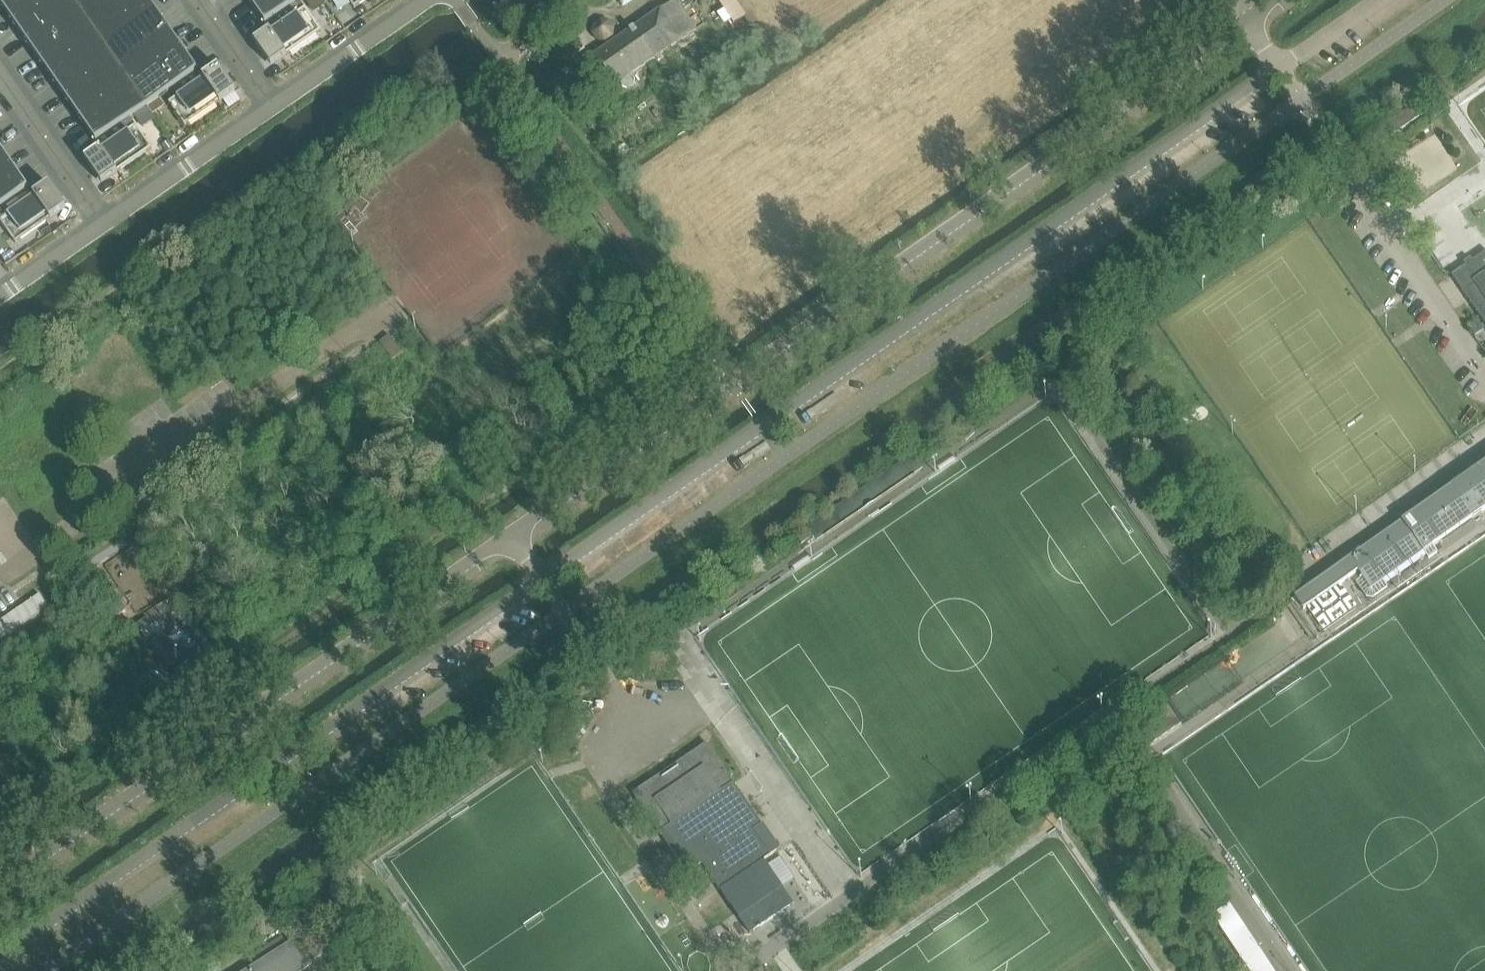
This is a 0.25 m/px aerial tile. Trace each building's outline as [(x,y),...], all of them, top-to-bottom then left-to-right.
[(53,0),(8,0),(1,5),(15,26),(53,0)] [(80,10),(73,0),(53,0),(15,26),(29,45),(80,10)] [(93,0),(73,0),(80,10),(93,0)] [(134,0),(93,0),(80,10),(93,29),(134,0)] [(157,12),(148,0),(134,0),(93,29),(106,48),(157,12)] [(302,0),(257,0),(251,4),(266,25),(302,0)] [(355,10),(369,0),(348,0),(355,10)] [(579,68),(599,97),(619,83),(622,88),(629,89),(635,85),(636,78),(633,74),(653,60),(697,30),(676,0),(579,68)] [(735,0),(717,0),(733,24),(745,16),(735,0)] [(287,56),(322,32),(306,9),(271,33),(271,32),(255,44),(263,56),(262,57),(263,58),(264,57),(272,68),(288,57),(287,56)] [(42,64),(93,29),(80,10),(29,45),(42,64)] [(120,67),(170,32),(157,12),(106,48),(120,67)] [(612,37),(614,29),(609,22),(601,21),(594,26),(593,34),(598,41),(606,42),(612,37)] [(55,83),(106,48),(93,29),(42,64),(55,83)] [(133,86),(184,51),(170,32),(120,67),(133,86)] [(68,102),(120,67),(106,48),(55,83),(68,102)] [(147,107),(198,72),(184,51),(133,86),(147,107)] [(82,121),(133,86),(120,67),(68,102),(82,121)] [(229,82),(230,81),(229,80),(228,81),(219,68),(203,79),(204,80),(169,104),(185,127),(220,103),(220,104),(236,93),(229,82)] [(96,142),(147,107),(133,86),(82,121),(96,142)] [(1418,104),(1378,132),(1385,142),(1425,115),(1418,104)] [(118,174),(152,150),(136,127),(102,150),(85,161),(94,174),(93,174),(94,176),(95,175),(102,186),(119,174),(118,174)] [(14,168),(1,149),(0,150),(0,178),(14,168)] [(29,189),(14,168),(0,178),(0,209),(29,189)] [(60,199),(61,199),(60,197),(59,198),(50,185),(34,197),(35,197),(0,221),(16,244),(50,221),(51,221),(67,210),(60,199)] [(1452,276),(1484,325),(1484,254),(1452,276)] [(1477,321),(1468,327),(1475,336),(1484,330),(1477,321)] [(403,353),(390,336),(380,343),(393,361),(403,353)] [(1355,583),(1366,598),(1373,599),(1388,588),(1384,582),(1424,553),(1429,559),(1437,553),(1433,547),(1484,510),(1484,463),(1294,597),(1304,610),(1358,572),(1362,577),(1362,578),(1355,583)] [(0,623),(0,641),(49,608),(40,595),(0,623)] [(670,770),(633,794),(662,837),(688,874),(702,864),(709,875),(736,914),(739,918),(750,934),(751,934),(790,908),(794,905),(783,888),(765,861),(777,853),(760,828),(763,826),(734,784),(726,773),(723,768),(707,744),(682,761),(670,770)] [(249,970),(304,970),(308,969),(292,944),(249,970)]
